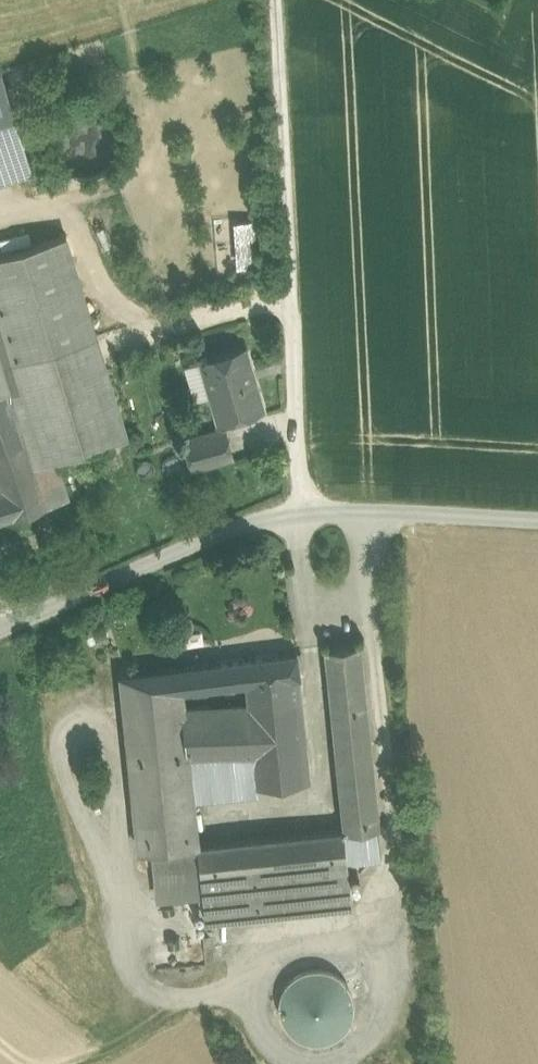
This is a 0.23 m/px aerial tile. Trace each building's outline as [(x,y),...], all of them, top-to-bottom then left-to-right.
[(0,72),(0,162),(26,154),(1,71),(0,72)] [(235,217),(215,218),(216,254),(236,253),(235,217)] [(259,266),(257,218),(237,219),(238,266),(259,266)] [(96,335),(66,235),(0,255),(0,357),(2,364),(96,335)] [(10,389),(35,465),(54,459),(127,437),(96,335),(2,364),(10,389)] [(261,408),(244,349),(203,361),(218,414),(235,410),(236,415),(261,408)] [(10,389),(2,364),(0,357),(0,392),(10,389)] [(0,392),(0,488),(1,491),(10,518),(49,506),(35,465),(10,389),(0,392)] [(235,410),(218,414),(220,420),(236,415),(235,410)] [(224,428),(185,439),(193,466),(232,455),(224,428)] [(67,501),(54,459),(35,465),(49,506),(67,501)] [(0,491),(0,521),(10,518),(1,491),(0,491)] [(324,650),(345,833),(377,830),(380,830),(359,646),(324,650)] [(297,653),(180,668),(183,695),(248,685),(295,678),(300,677),(297,653)] [(183,695),(180,668),(120,676),(142,854),(153,853),(198,848),(193,795),(184,712),(183,695)] [(295,678),(248,685),(249,695),(250,707),(250,710),(298,705),(295,678)] [(250,707),(249,695),(231,696),(232,708),(250,707)] [(307,783),(298,705),(250,710),(256,788),(307,783)] [(193,795),(256,788),(250,710),(250,707),(232,708),(184,712),(193,795)] [(345,833),(327,835),(331,865),(348,863),(380,860),(377,830),(345,833)] [(198,848),(201,878),(315,867),(312,837),(198,848)] [(201,878),(198,848),(153,853),(157,891),(202,887),(201,878)] [(201,878),(202,887),(206,922),(352,907),(348,863),(331,865),(315,867),(201,878)] [(323,969),(314,969),(305,971),(297,975),(290,981),(285,988),(282,997),(281,1006),(282,1015),(285,1023),(290,1030),(296,1036),(304,1041),(313,1043),(322,1043),(331,1041),(339,1037),(345,1031),(351,1024),(354,1015),(355,1007),(354,998),(351,989),(346,982),(339,976),(332,972),(323,969)]
